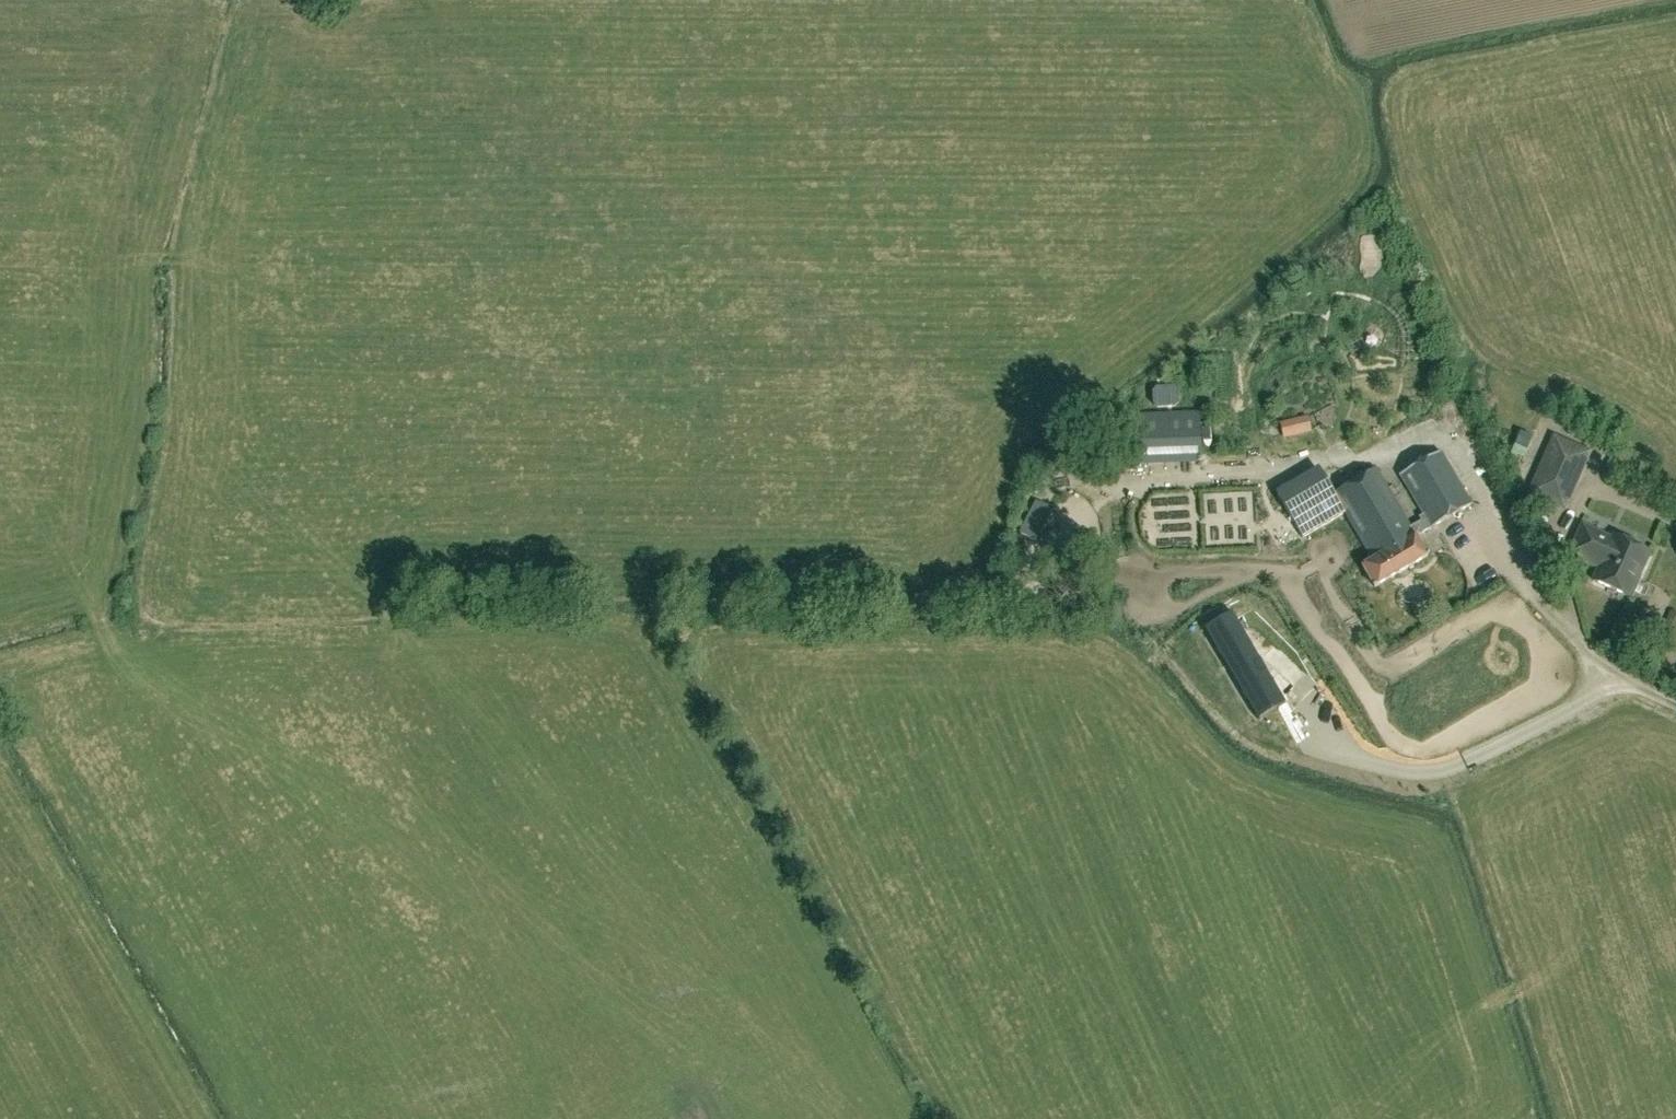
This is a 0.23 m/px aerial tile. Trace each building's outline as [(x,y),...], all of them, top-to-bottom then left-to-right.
[(1376,410),(1355,418),(1360,429),(1380,421),(1376,410)] [(1190,430),(1138,433),(1139,454),(1191,451),(1190,430)] [(1527,495),(1565,511),(1579,479),(1563,473),(1575,445),(1554,436),(1527,495)] [(1376,465),(1334,490),(1346,511),(1373,557),(1363,563),(1375,584),(1428,552),(1416,533),(1471,500),(1439,447),(1398,472),(1425,515),(1411,523),(1376,465)] [(1163,601),(1334,505),(1307,458),(1262,483),(1257,474),(1131,545),(1163,601)] [(1159,501),(1145,503),(1148,518),(1162,516),(1159,501)] [(1629,596),(1650,552),(1614,534),(1613,537),(1583,523),(1569,552),(1599,566),(1593,578),(1629,596)] [(1206,628),(1204,629),(1257,720),(1259,719),(1256,714),(1280,700),(1283,705),(1285,703),(1232,613),(1230,614),(1233,619),(1208,633),(1206,628)]
